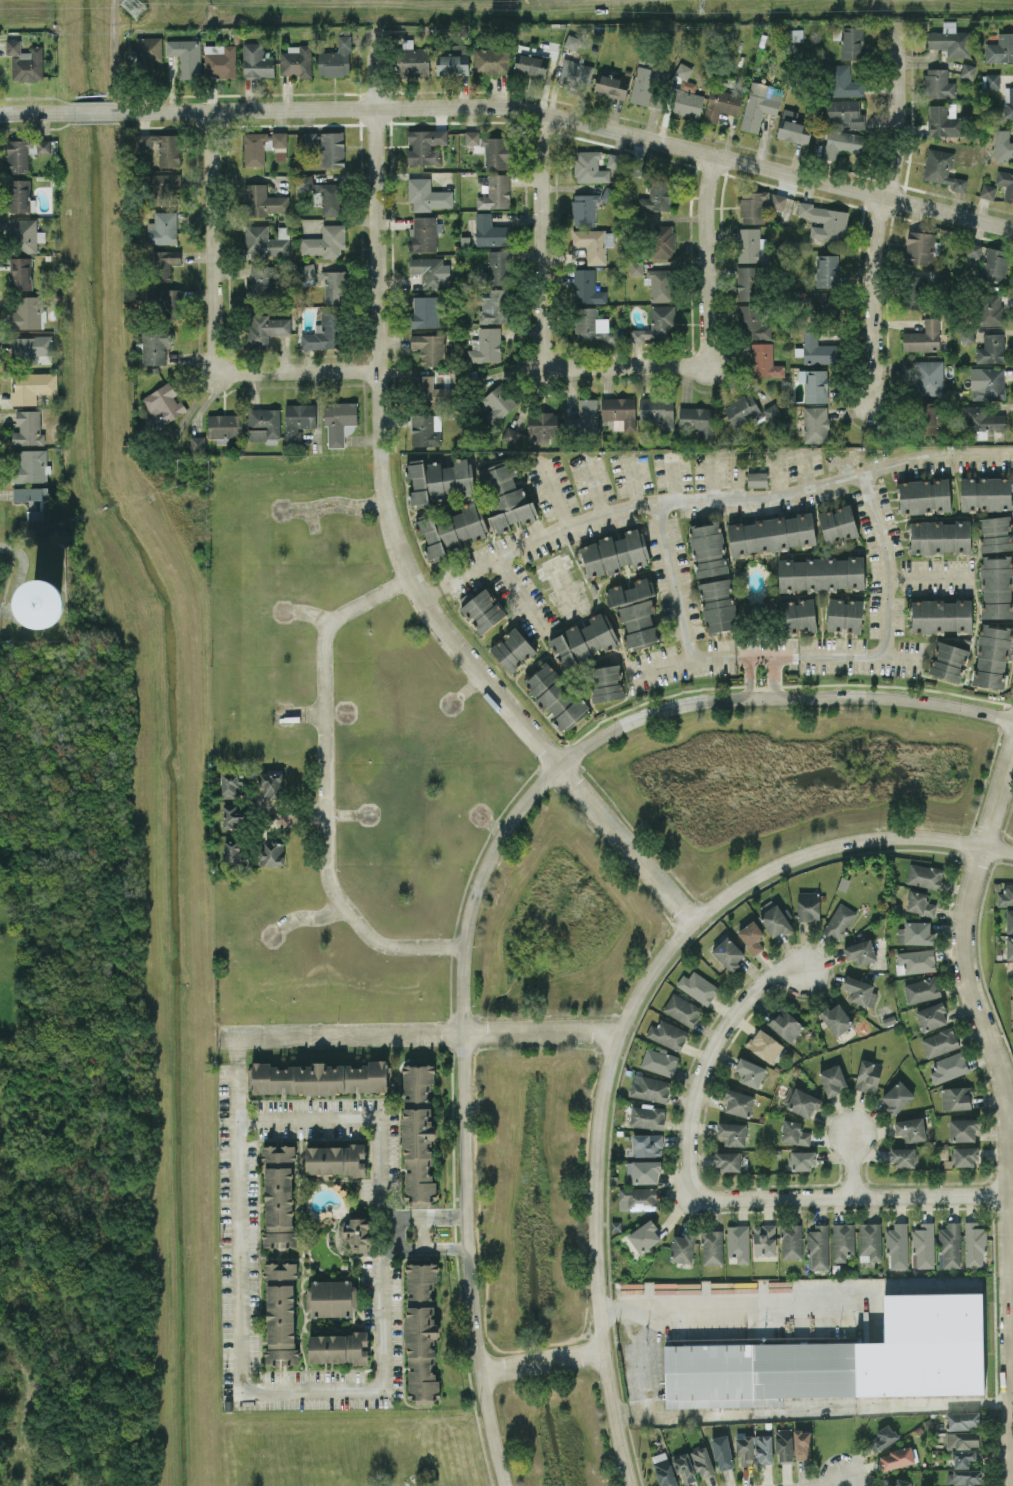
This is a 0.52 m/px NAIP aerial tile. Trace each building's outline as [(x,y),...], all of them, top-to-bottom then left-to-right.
[(943,31),(927,31),(927,48),(946,48),(946,57),(970,57),(971,31),(956,30),(956,21),(943,21),(943,31)] [(862,27),(832,28),(833,38),(841,38),(841,59),(862,59),(862,27)] [(802,29),(783,29),(784,41),(802,41),(802,29)] [(1012,61),(1012,32),(997,32),(997,43),(985,43),(985,62),(1012,61)] [(580,38),(568,34),(564,46),(576,50),(580,38)] [(337,35),(338,51),(318,51),(318,76),(350,75),(349,35),(337,35)] [(161,36),(137,37),(137,63),(162,62),(161,36)] [(43,80),(42,46),(30,46),(30,51),(21,52),(20,39),(6,39),(6,54),(11,54),(12,80),(43,80)] [(166,55),(178,55),(179,79),(201,78),(200,39),(166,40),(166,55)] [(262,42),(242,42),(243,77),(274,76),(274,57),(262,57),(262,42)] [(469,44),(437,43),(437,74),(468,75),(469,44)] [(204,45),(205,78),(236,77),(235,44),(204,45)] [(280,76),(311,75),(311,45),(287,45),(287,52),(279,52),(280,76)] [(428,75),(429,47),(407,47),(407,48),(397,48),(397,75),(428,75)] [(473,49),(473,75),(509,74),(508,48),(473,49)] [(545,78),(549,59),(517,52),(513,72),(545,78)] [(558,82),(587,89),(592,65),(564,58),(558,82)] [(703,95),(694,93),(695,82),(688,81),(690,65),(677,63),(676,75),(679,75),(673,113),(699,117),(703,95)] [(973,79),(975,65),(962,63),(960,76),(973,79)] [(864,95),(863,80),(850,80),(849,64),(830,64),(831,96),(864,95)] [(629,100),(651,106),(660,70),(637,65),(629,100)] [(955,97),(955,81),(947,81),(947,68),(925,68),(925,97),(955,97)] [(593,92),(624,100),(629,80),(598,72),(593,92)] [(999,87),(999,73),(985,73),(985,87),(999,87)] [(740,129),(758,133),(762,111),(777,115),(783,87),(750,81),(740,129)] [(738,115),(742,94),(710,87),(703,119),(717,122),(720,111),(738,115)] [(1005,102),(1008,102),(1009,117),(1012,117),(1012,87),(1004,87),(1005,102)] [(826,120),(849,119),(849,129),(865,128),(864,112),(859,113),(859,99),(825,100),(826,120)] [(929,136),(962,135),(962,117),(955,117),(955,104),(928,104),(929,136)] [(811,124),(779,119),(777,139),(808,143),(811,124)] [(407,130),(407,146),(407,164),(439,163),(439,145),(447,145),(447,129),(407,130)] [(864,135),(827,129),(823,158),(837,160),(839,149),(861,153),(864,135)] [(1012,160),(1012,142),(1009,142),(1009,129),(994,129),(994,161),(1012,160)] [(509,168),(508,136),(479,137),(479,130),(465,130),(465,145),(484,144),(485,168),(509,168)] [(244,165),(264,165),(264,147),(286,147),(287,132),(244,131),(244,165)] [(343,131),(321,132),(322,167),(344,166),(343,131)] [(320,132),(302,132),(302,145),(321,144),(320,132)] [(179,133),(131,134),(131,149),(158,149),(159,165),(179,165),(179,133)] [(8,139),(7,172),(28,173),(28,153),(50,153),(50,140),(8,139)] [(286,160),(286,147),(275,147),(275,160),(286,160)] [(951,184),(950,189),(965,192),(967,179),(949,176),(953,152),(928,147),(922,178),(951,184)] [(573,178),(600,179),(601,150),(574,150),(573,178)] [(1004,201),(1012,202),(1012,173),(996,171),(995,184),(1006,185),(1004,201)] [(181,190),(180,173),(151,174),(152,205),(166,204),(166,190),(181,190)] [(476,208),(510,207),(509,173),(488,173),(488,196),(476,196),(476,208)] [(322,215),(343,215),(342,183),(312,183),(312,174),(296,175),(297,191),(321,191),(322,215)] [(453,208),(452,190),(430,190),(430,177),(407,177),(408,202),(413,202),(413,209),(453,208)] [(8,211),(30,211),(30,178),(8,179),(8,211)] [(638,209),(670,210),(671,179),(646,179),(646,188),(651,189),(650,198),(638,198),(638,209)] [(288,196),(267,196),(266,183),(243,184),(244,216),(268,215),(268,212),(289,212),(288,196)] [(996,187),(983,183),(979,196),(992,200),(996,187)] [(764,223),(763,199),(768,198),(768,191),(740,191),(740,223),(764,223)] [(786,195),(772,193),(770,207),(784,209),(786,195)] [(597,225),(596,194),(573,194),(573,226),(597,225)] [(847,209),(798,204),(797,217),(822,220),(821,226),(810,225),(809,237),(843,241),(847,209)] [(176,211),(154,211),(154,221),(148,222),(148,244),(177,243),(176,211)] [(491,212),(475,212),(475,245),(510,245),(510,225),(491,225),(491,212)] [(413,216),(413,227),(408,227),(409,250),(436,250),(436,215),(413,216)] [(36,218),(11,218),(11,252),(37,252),(36,218)] [(344,223),(322,224),(322,237),(300,237),(300,254),(322,253),(323,257),(340,257),(340,248),(345,248),(344,223)] [(289,238),(267,238),(267,225),(245,225),(245,255),(289,256),(289,238)] [(651,257),(673,257),(673,225),(650,225),(651,257)] [(736,261),(769,262),(770,246),(766,246),(766,237),(759,237),(759,228),(737,227),(736,261)] [(586,264),(606,264),(606,246),(614,246),(613,229),(571,230),(571,246),(586,245),(586,264)] [(904,262),(932,265),(935,233),(908,230),(904,262)] [(979,257),(982,245),(963,241),(960,253),(979,257)] [(1006,282),(1008,249),(984,248),(982,280),(1006,282)] [(180,264),(181,250),(153,250),(152,277),(170,278),(170,263),(180,264)] [(510,250),(487,250),(487,283),(510,283),(510,250)] [(817,286),(838,287),(839,254),(817,254),(817,286)] [(31,257),(9,257),(10,289),(32,289),(31,257)] [(443,257),(408,257),(409,273),(421,273),(421,289),(450,288),(450,277),(443,277),(443,257)] [(642,275),(642,260),(628,260),(628,274),(642,275)] [(248,299),(274,299),(273,265),(247,266),(248,299)] [(737,300),(759,299),(758,266),(736,266),(737,300)] [(595,269),(574,268),(573,302),(606,303),(607,290),(594,290),(595,269)] [(669,301),(671,269),(645,269),(645,283),(651,284),(650,301),(669,301)] [(325,303),(347,302),(346,270),(320,271),(320,279),(324,279),(325,303)] [(907,308),(930,309),(931,276),(908,275),(907,308)] [(181,318),(181,289),(148,288),(148,307),(159,307),(159,318),(181,318)] [(508,323),(508,289),(480,288),(480,322),(508,323)] [(836,291),(814,291),(813,312),(836,312),(836,291)] [(979,326),(1003,325),(1002,293),(978,294),(979,326)] [(42,295),(16,296),(16,310),(10,310),(10,328),(43,327),(42,295)] [(411,327),(439,327),(438,295),(411,296),(411,327)] [(738,305),(739,338),(771,338),(771,324),(761,324),(761,304),(738,305)] [(650,328),(630,329),(631,342),(644,342),(644,337),(674,337),(673,305),(650,305),(650,328)] [(598,322),(597,307),(574,308),(575,340),(619,338),(618,329),(605,330),(605,322),(598,322)] [(301,348),(341,347),(340,312),(321,312),(321,324),(314,324),(314,332),(300,333),(301,348)] [(268,318),(268,314),(247,314),(248,349),(269,348),(268,334),(290,334),(290,318),(268,318)] [(940,350),(939,317),(924,317),(924,331),(902,332),(902,350),(940,350)] [(478,327),(478,338),(471,338),(472,348),(466,348),(467,362),(501,361),(500,326),(478,327)] [(142,364),(166,364),(166,348),(170,348),(169,329),(142,330),(142,364)] [(803,363),(839,362),(838,344),(817,344),(817,330),(802,330),(802,347),(794,347),(794,356),(802,356),(803,363)] [(444,365),(443,333),(409,334),(410,348),(420,348),(420,366),(444,365)] [(1003,333),(983,333),(983,347),(976,347),(976,363),(1004,362),(1003,333)] [(11,364),(37,363),(37,355),(52,354),(52,335),(10,336),(11,364)] [(772,342),(751,343),(752,377),(784,376),(784,364),(773,365),(772,342)] [(943,360),(915,360),(915,395),(943,394),(943,360)] [(1004,367),(970,368),(971,400),(1004,399),(1004,367)] [(798,370),(798,381),(804,381),(804,402),(827,402),(827,369),(798,370)] [(12,373),(13,405),(36,404),(36,393),(57,393),(57,372),(12,373)] [(159,427),(186,410),(175,394),(176,393),(168,381),(141,398),(159,427)] [(481,411),(493,425),(517,403),(499,383),(477,403),(482,410),(481,411)] [(733,427),(761,414),(751,392),(722,405),(733,427)] [(673,428),(672,396),(639,396),(639,420),(660,420),(660,428),(673,428)] [(634,397),(601,398),(601,419),(612,419),(613,430),(635,429),(634,397)] [(578,399),(578,418),(568,418),(568,430),(597,430),(597,398),(578,399)] [(356,402),(324,403),(324,425),(327,425),(328,447),(344,447),(343,424),(356,424),(356,402)] [(768,420),(781,415),(775,402),(762,408),(768,420)] [(286,443),(300,442),(300,427),(315,427),(315,403),(285,404),(286,443)] [(922,433),(935,434),(936,405),(922,404),(922,433)] [(1005,431),(1005,414),(986,413),(986,406),(961,405),(961,431),(976,431),(976,438),(987,438),(987,430),(1005,431)] [(713,407),(679,406),(678,429),(699,430),(699,440),(712,441),(713,407)] [(827,406),(804,407),(804,443),(828,442),(827,406)] [(280,408),(248,408),(247,439),(279,439),(280,408)] [(12,445),(44,443),(44,432),(40,433),(39,409),(16,410),(17,430),(11,430),(12,445)] [(242,436),(242,413),(207,414),(208,437),(242,436)] [(440,445),(441,415),(418,414),(418,424),(411,424),(411,445),(440,445)] [(502,439),(514,444),(520,432),(508,426),(502,439)] [(205,451),(205,436),(190,436),(190,451),(205,451)] [(14,482),(47,481),(46,472),(48,472),(47,448),(13,450),(14,482)] [(471,494),(472,459),(453,458),(453,466),(441,466),(441,463),(423,462),(424,461),(407,460),(406,477),(412,477),(411,505),(428,506),(429,498),(444,499),(445,493),(471,494)] [(491,500),(477,504),(475,501),(461,506),(462,511),(435,519),(432,516),(415,521),(417,527),(423,534),(430,560),(443,556),(454,548),(475,541),(488,532),(497,533),(510,529),(509,523),(520,519),(523,524),(538,519),(533,500),(527,501),(522,486),(516,488),(512,476),(519,471),(510,459),(481,468),(491,500)] [(767,472),(747,472),(747,487),(767,487),(767,472)] [(949,477),(933,478),(933,480),(898,481),(899,513),(950,512),(949,477)] [(960,478),(960,510),(984,510),(984,509),(1012,509),(1012,478),(960,478)] [(47,519),(47,487),(13,487),(13,501),(27,501),(28,520),(47,519)] [(858,536),(850,503),(833,508),(833,509),(817,513),(825,544),(858,536)] [(815,543),(812,514),(727,523),(731,555),(789,549),(789,546),(815,543)] [(980,552),(1012,550),(1011,530),(1010,516),(978,518),(980,552)] [(728,572),(724,553),(725,552),(720,521),(687,527),(696,577),(728,572)] [(970,521),(909,522),(910,554),(970,553),(970,521)] [(579,545),(587,578),(621,570),(620,565),(633,562),(634,567),(650,563),(641,527),(624,531),(625,537),(612,540),(611,537),(579,545)] [(1012,617),(1012,555),(980,556),(982,618),(1012,617)] [(864,589),(864,557),(778,559),(778,590),(864,589)] [(34,631),(74,613),(56,573),(16,591),(34,631)] [(659,643),(652,612),(655,611),(651,597),(654,596),(649,576),(633,580),(635,586),(622,589),(621,584),(606,588),(610,608),(615,607),(618,620),(622,619),(629,650),(659,643)] [(705,632),(738,628),(733,595),(732,595),(729,578),(699,582),(705,632)] [(506,614),(485,587),(474,596),(470,590),(455,601),(481,634),(506,614)] [(862,600),(845,599),(845,598),(828,598),(827,630),(861,631),(862,600)] [(815,600),(781,599),(780,629),(814,630),(815,600)] [(971,599),(911,600),(911,632),(971,631),(971,599)] [(548,637),(561,667),(618,644),(604,610),(588,617),(590,623),(579,628),(578,625),(548,637)] [(1005,688),(1011,627),(980,624),(974,685),(1005,688)] [(537,651),(514,626),(489,649),(511,673),(524,660),(525,661),(537,651)] [(960,681),(967,648),(936,641),(929,674),(960,681)] [(591,708),(579,696),(578,697),(546,661),(521,683),(544,709),(547,706),(556,716),(551,720),(563,733),(591,708)] [(592,701),(623,698),(621,678),(619,664),(588,668),(592,701)] [(244,786),(244,773),(221,772),(221,797),(236,797),(236,786),(244,786)] [(263,772),(262,796),(282,797),(282,773),(263,772)] [(223,804),(222,827),(245,827),(246,808),(237,808),(237,805),(223,804)] [(243,840),(224,840),(224,865),(243,865),(243,840)] [(264,849),(259,849),(260,865),(284,864),(283,841),(263,842),(264,849)] [(939,889),(943,869),(910,862),(905,882),(939,889)] [(1005,883),(1005,892),(997,892),(997,905),(1012,905),(1012,883),(1005,883)] [(926,902),(927,892),(909,890),(906,912),(934,915),(936,903),(926,902)] [(819,892),(798,891),(797,920),(819,920),(819,892)] [(791,927),(773,898),(756,909),(774,938),(791,927)] [(823,932),(841,940),(855,910),(837,902),(823,932)] [(764,934),(753,919),(736,932),(753,955),(763,948),(757,939),(764,934)] [(904,943),(934,944),(934,933),(930,933),(930,921),(904,921),(904,943)] [(746,956),(728,935),(711,950),(729,971),(746,956)] [(846,960),(854,958),(856,965),(876,960),(871,939),(843,945),(846,960)] [(896,951),(897,973),(935,971),(934,949),(896,951)] [(688,977),(682,974),(675,984),(707,1006),(719,988),(693,970),(688,977)] [(878,993),(872,991),(874,984),(846,975),(842,988),(849,990),(846,999),(873,1007),(878,993)] [(941,995),(936,975),(903,983),(908,1004),(941,995)] [(702,1007),(671,993),(662,1012),(693,1026),(702,1007)] [(947,1022),(943,1012),(946,1011),(942,1000),(914,1011),(922,1032),(947,1022)] [(853,1024),(838,1001),(820,1013),(834,1036),(853,1024)] [(789,1042),(804,1026),(781,1006),(767,1023),(789,1042)] [(657,1026),(650,1024),(645,1038),(682,1050),(688,1029),(659,1020),(657,1026)] [(927,1058),(959,1046),(952,1026),(919,1038),(927,1058)] [(771,1063),(784,1045),(759,1027),(746,1045),(771,1063)] [(672,1077),(679,1057),(647,1046),(640,1066),(672,1077)] [(934,1059),(937,1069),(929,1071),(932,1082),(969,1072),(963,1051),(934,1059)] [(854,1087),(875,1093),(883,1064),(861,1058),(854,1087)] [(388,1092),(388,1060),(368,1059),(368,1064),(254,1064),(254,1068),(249,1068),(249,1093),(283,1093),(283,1092),(388,1092)] [(404,1200),(433,1200),(433,1064),(403,1064),(403,1169),(404,1169),(404,1200)] [(847,1088),(839,1064),(818,1070),(826,1094),(847,1088)] [(629,1095),(666,1103),(671,1082),(633,1073),(629,1095)] [(894,1114),(914,1095),(899,1079),(879,1098),(894,1114)] [(791,1109),(809,1118),(813,1109),(817,1110),(822,1099),(795,1086),(788,1101),(793,1103),(791,1109)] [(942,1110),(971,1108),(970,1086),(941,1087),(942,1110)] [(754,1095),(726,1088),(724,1098),(727,1099),(725,1111),(749,1117),(754,1095)] [(630,1126),(664,1128),(665,1106),(631,1104),(630,1126)] [(893,1120),(895,1135),(903,1134),(904,1142),(925,1140),(923,1117),(893,1120)] [(978,1118),(948,1119),(949,1141),(975,1140),(975,1130),(978,1130),(978,1118)] [(810,1144),(811,1131),(800,1130),(801,1121),(783,1119),(781,1142),(810,1144)] [(745,1146),(746,1123),(717,1122),(716,1135),(724,1136),(724,1145),(745,1146)] [(662,1134),(632,1133),(632,1155),(662,1156),(662,1134)] [(306,1145),(306,1174),(365,1173),(364,1144),(306,1145)] [(294,1145),(264,1145),(265,1247),(295,1246),(294,1145)] [(891,1148),(891,1167),(914,1166),(914,1147),(891,1148)] [(814,1170),(814,1151),(791,1150),(790,1169),(814,1170)] [(740,1151),(715,1151),(715,1169),(740,1169),(740,1151)] [(633,1183),(658,1183),(658,1172),(661,1172),(661,1160),(626,1161),(626,1175),(633,1175),(633,1183)] [(618,1188),(619,1210),(657,1209),(656,1186),(618,1188)] [(351,1252),(369,1251),(369,1217),(350,1217),(350,1221),(340,1222),(340,1241),(351,1241),(351,1252)] [(662,1238),(650,1219),(627,1235),(639,1253),(662,1238)] [(941,1267),(961,1267),(959,1221),(946,1222),(946,1227),(940,1228),(941,1267)] [(985,1266),(984,1227),(978,1227),(978,1221),(964,1221),(965,1267),(985,1266)] [(880,1222),(859,1222),(859,1260),(880,1260),(880,1222)] [(886,1251),(890,1251),(890,1268),(908,1268),(907,1222),(893,1222),(893,1229),(885,1229),(886,1251)] [(914,1267),(934,1267),(933,1222),(920,1222),(920,1229),(913,1229),(914,1267)] [(808,1230),(807,1269),(827,1269),(828,1224),(814,1223),(814,1230),(808,1230)] [(854,1223),(832,1223),(832,1261),(846,1261),(846,1253),(854,1253),(854,1223)] [(753,1224),(753,1255),(776,1254),(775,1224),(753,1224)] [(801,1224),(780,1224),(781,1259),(802,1258),(801,1224)] [(748,1225),(727,1225),(727,1257),(736,1257),(736,1263),(749,1263),(748,1225)] [(702,1264),(722,1264),(722,1230),(701,1230),(702,1264)] [(693,1262),(695,1235),(672,1233),(671,1261),(693,1262)] [(267,1364),(295,1364),(294,1278),(297,1278),(297,1262),(266,1262),(267,1364)] [(406,1263),(408,1401),(436,1401),(435,1338),(436,1338),(435,1263),(406,1263)] [(354,1315),(354,1280),(308,1280),(308,1316),(354,1315)] [(855,1341),(856,1395),(989,1393),(987,1294),(888,1296),(889,1340),(855,1341)] [(308,1333),(309,1363),(368,1362),(368,1333),(308,1333)] [(665,1345),(666,1408),(754,1406),(754,1398),(856,1395),(855,1341),(665,1345)] [(979,1411),(947,1412),(947,1428),(979,1428),(979,1411)] [(899,1437),(889,1423),(875,1432),(877,1435),(867,1442),(874,1453),(899,1437)] [(792,1428),(775,1428),(776,1461),(792,1461),(792,1428)] [(794,1459),(810,1458),(809,1430),(793,1430),(794,1459)] [(946,1447),(979,1447),(979,1431),(946,1432),(946,1447)] [(740,1464),(753,1464),(752,1433),(735,1434),(736,1454),(740,1454),(740,1464)] [(717,1470),(734,1467),(727,1434),(711,1437),(717,1470)] [(759,1463),(772,1463),(771,1435),(754,1435),(754,1455),(758,1455),(759,1463)] [(699,1478),(714,1473),(705,1446),(690,1450),(699,1478)] [(911,1446),(915,1461),(883,1470),(879,1457),(890,1454),(889,1452),(911,1446)] [(672,1455),(681,1484),(696,1480),(688,1450),(672,1455)] [(975,1450),(953,1450),(952,1467),(969,1467),(969,1459),(975,1459),(975,1450)] [(665,1451),(650,1457),(661,1485),(677,1485),(665,1451)] [(947,1470),(947,1485),(981,1484),(981,1469),(947,1470)] [(896,1478),(896,1481),(883,1478),(881,1485),(910,1485),(911,1481),(896,1478)]
